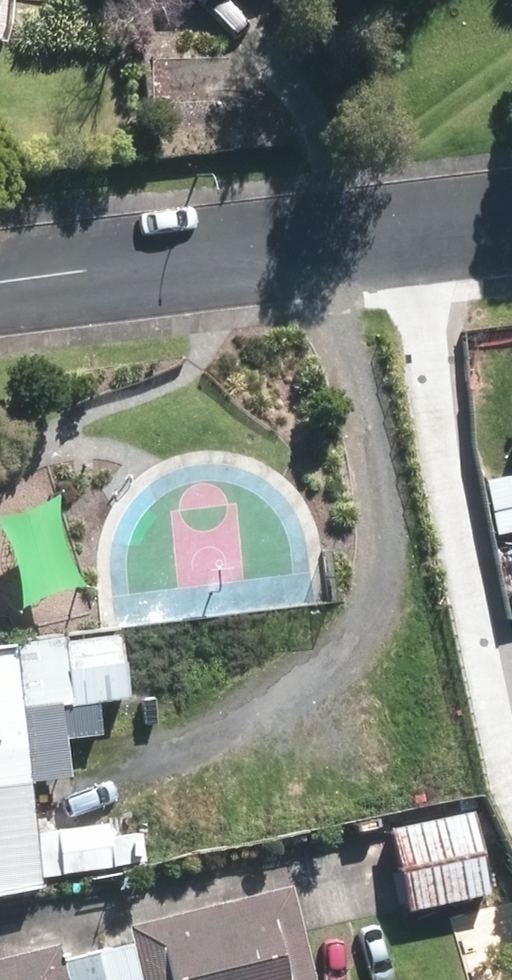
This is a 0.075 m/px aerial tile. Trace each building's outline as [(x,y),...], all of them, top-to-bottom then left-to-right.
[(466,467),(511,601),(511,451),(466,467)] [(22,867),(1,661),(0,661),(0,869),(22,867)] [(406,900),(488,883),(472,808),(391,825),(406,900)] [(97,939),(108,979),(312,979),(288,889),(97,939)] [(0,963),(0,979),(98,979),(88,941),(0,963)]
